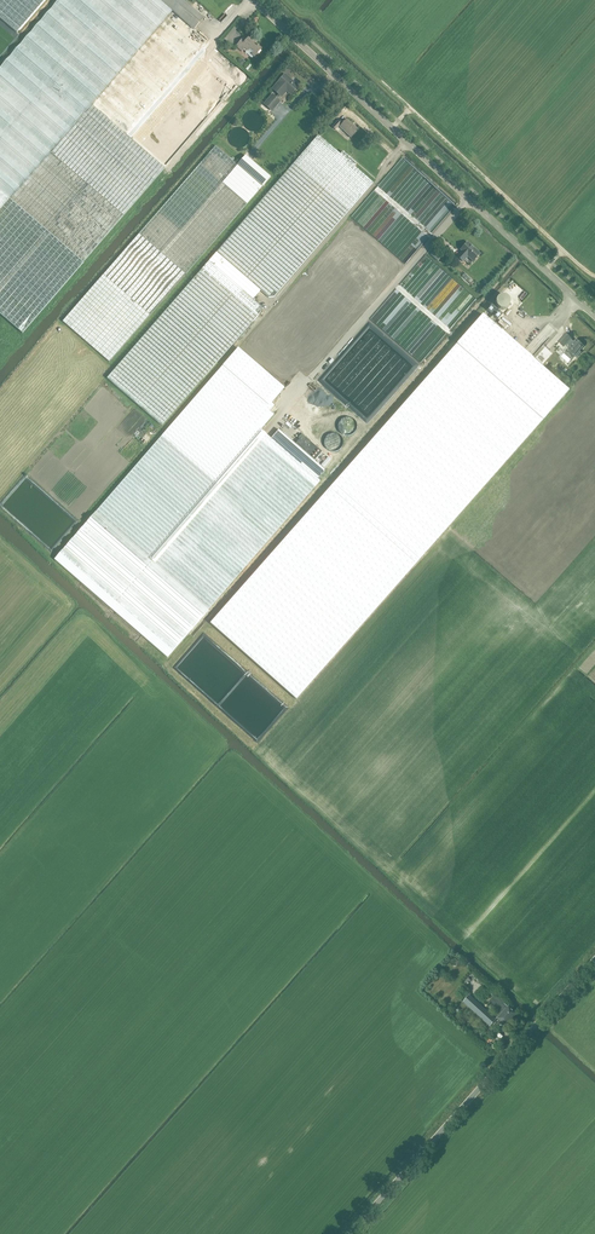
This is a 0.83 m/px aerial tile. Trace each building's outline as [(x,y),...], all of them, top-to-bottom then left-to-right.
[(194,30),(159,0),(58,0),(51,9),(12,53),(0,67),(0,315),(22,334),(84,262),(136,201),(164,168),(168,171),(243,83),(206,50),(211,44),(194,30)] [(45,0),(0,0),(0,19),(16,33),(45,0)] [(194,30),(204,18),(183,0),(159,0),(194,30)] [(255,56),(261,49),(255,43),(256,42),(250,36),(245,42),(242,40),(236,47),(242,51),(245,48),(255,56)] [(290,94),(297,86),(285,75),(273,89),(281,97),(286,90),(290,94)] [(272,112),(281,102),(272,94),(263,104),(272,112)] [(351,138),(358,130),(347,120),(340,128),(351,138)] [(335,130),(341,124),(338,121),(332,127),(335,130)] [(120,363),(107,378),(137,404),(162,426),(212,369),(246,330),(261,313),(261,307),(253,300),(261,291),(269,298),(274,297),(314,251),(373,183),(354,167),(340,155),(318,136),(314,140),(293,164),(264,198),(219,249),(187,287),(153,325),(120,363)] [(246,156),(237,165),(216,146),(62,322),(109,363),(262,187),(270,178),(246,156)] [(461,251),(457,256),(463,263),(468,257),(473,262),(481,254),(468,242),(460,250),(461,251)] [(433,252),(430,255),(438,262),(441,258),(433,252)] [(464,274),(462,277),(470,284),(473,281),(464,274)] [(399,291),(374,321),(390,334),(399,322),(397,320),(402,313),(406,316),(407,314),(410,316),(408,318),(410,319),(417,311),(415,309),(418,306),(399,291)] [(511,303),(504,293),(494,301),(502,311),(511,303)] [(491,305),(487,310),(498,320),(502,314),(491,305)] [(255,571),(209,623),(296,699),(314,678),(409,571),(568,391),(532,358),(524,351),(494,325),(483,315),(314,504),(255,571)] [(500,320),(498,323),(504,329),(507,326),(500,320)] [(438,351),(438,352),(452,336),(447,332),(433,349),(423,362),(426,365),(434,355),(438,351)] [(343,364),(340,377),(359,394),(358,396),(371,399),(377,405),(364,419),(369,423),(356,437),(360,438),(415,379),(411,378),(412,373),(405,381),(408,367),(405,364),(407,359),(382,337),(375,335),(380,340),(374,338),(373,337),(366,345),(364,343),(360,342),(345,358),(348,361),(345,365),(343,364)] [(583,346),(576,340),(574,342),(570,339),(571,339),(568,336),(566,338),(564,336),(558,342),(561,345),(563,343),(569,348),(564,354),(571,360),(574,357),(576,358),(579,355),(578,353),(583,346)] [(545,347),(535,358),(543,364),(552,353),(545,347)] [(238,348),(207,384),(96,512),(54,560),(167,658),(208,610),(242,571),(247,566),(272,536),(320,482),(318,479),(326,471),(315,461),(322,453),(302,435),(294,443),(279,430),(271,439),(261,430),(279,410),(270,403),(284,388),(238,348)] [(496,1020),(488,1013),(475,1001),(472,1005),(493,1024),(496,1020)] [(508,1008),(503,1004),(499,1008),(503,1012),(498,1018),(506,1026),(510,1021),(513,1018),(517,1014),(509,1006),(508,1008)]
